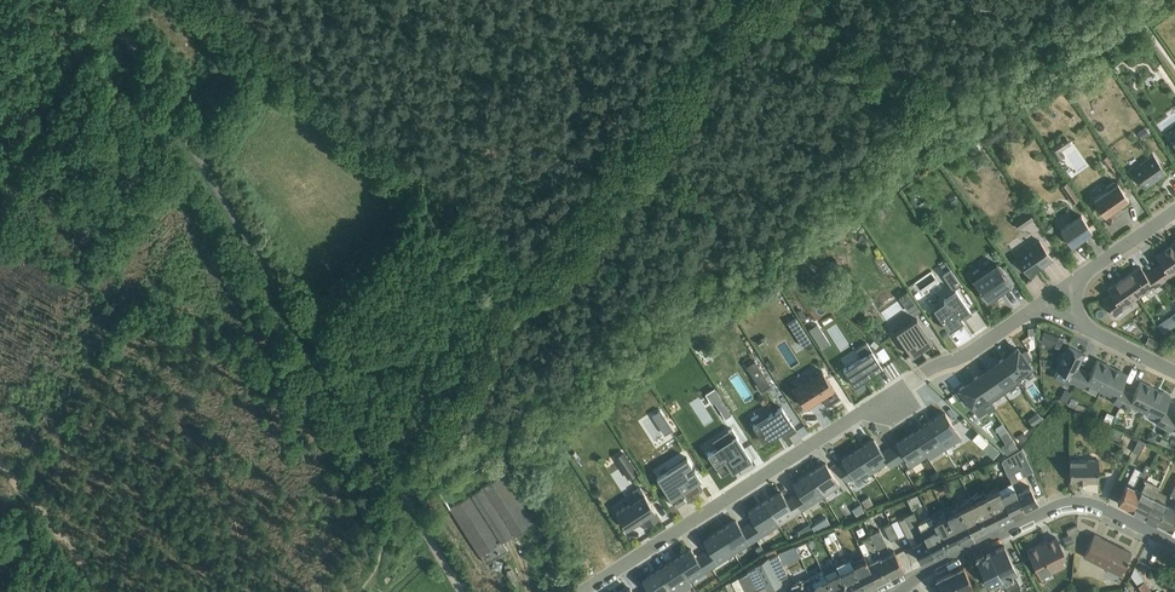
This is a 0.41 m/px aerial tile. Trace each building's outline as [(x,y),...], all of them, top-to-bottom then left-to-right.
[(1145,127),(1137,132),(1142,138),(1149,133),(1145,127)] [(1066,134),(1048,147),(1056,159),(1064,153),(1061,148),(1071,142),(1066,134)] [(1153,153),(1131,168),(1144,186),(1152,180),(1152,181),(1166,172),(1153,153)] [(1108,154),(1102,158),(1107,166),(1113,162),(1108,154)] [(1108,189),(1094,198),(1109,220),(1116,215),(1112,209),(1114,208),(1128,198),(1117,182),(1116,183),(1114,180),(1106,186),(1108,189)] [(1067,181),(1060,185),(1072,202),(1078,197),(1067,181)] [(1020,216),(1013,221),(1018,228),(1033,218),(1027,208),(1018,213),(1020,216)] [(1081,214),(1060,229),(1071,245),(1084,237),(1083,236),(1092,230),(1081,214)] [(1038,239),(1015,255),(1028,275),(1052,258),(1038,239)] [(1162,280),(1171,274),(1170,273),(1173,271),(1174,270),(1174,249),(1172,244),(1156,255),(1161,263),(1153,268),(1162,280)] [(836,259),(829,262),(832,271),(840,268),(836,259)] [(995,263),(972,278),(985,297),(986,297),(990,302),(997,297),(996,296),(1003,292),(1009,287),(1010,288),(1012,287),(995,263)] [(1124,277),(1137,295),(1144,289),(1145,290),(1152,285),(1153,287),(1162,280),(1153,268),(1146,274),(1140,266),(1124,277)] [(925,269),(909,280),(915,287),(930,277),(925,269)] [(951,270),(945,274),(951,282),(956,277),(951,270)] [(1137,295),(1124,277),(1107,288),(1111,294),(1103,299),(1113,314),(1122,308),(1121,306),(1137,295)] [(945,299),(934,308),(948,329),(972,312),(956,290),(944,298),(945,299)] [(882,318),(895,309),(888,300),(876,309),(882,318)] [(781,319),(796,344),(805,339),(790,314),(781,319)] [(1162,323),(1159,324),(1162,329),(1164,327),(1166,330),(1174,324),(1169,315),(1160,320),(1162,323)] [(933,341),(930,337),(916,318),(912,321),(892,334),(900,344),(903,342),(912,355),(919,350),(933,341)] [(804,326),(812,338),(819,334),(811,321),(804,326)] [(1044,329),(1041,339),(1060,346),(1064,336),(1044,329)] [(1143,334),(1140,341),(1150,346),(1153,339),(1143,334)] [(933,341),(919,350),(920,351),(935,341),(931,336),(930,337),(933,341)] [(1068,379),(1069,380),(1076,383),(1083,369),(1077,366),(1084,352),(1068,345),(1064,353),(1062,352),(1058,360),(1059,361),(1055,368),(1056,368),(1070,375),(1068,379)] [(1002,358),(1017,379),(1018,379),(1032,369),(1030,366),(1032,365),(1028,359),(1031,357),(1025,348),(1020,351),(1017,347),(1014,350),(1004,357),(1002,358)] [(871,348),(842,367),(854,385),(882,366),(871,348)] [(988,368),(1005,391),(1018,381),(1017,379),(1002,358),(988,368)] [(755,359),(746,365),(762,389),(771,384),(755,359)] [(1083,369),(1076,383),(1084,387),(1085,383),(1089,385),(1098,389),(1100,390),(1112,366),(1097,359),(1090,372),(1083,369)] [(1112,366),(1100,390),(1114,397),(1112,401),(1120,405),(1126,391),(1120,388),(1127,374),(1112,366)] [(732,368),(722,374),(738,399),(747,394),(732,368)] [(974,377),(989,399),(990,401),(1004,392),(1005,391),(988,368),(974,377)] [(1070,375),(1056,368),(1052,376),(1068,383),(1069,380),(1068,379),(1070,375)] [(822,370),(793,388),(805,406),(820,396),(826,405),(839,396),(822,370)] [(989,399),(974,377),(973,378),(963,384),(959,387),(954,391),(958,397),(959,396),(965,403),(967,402),(973,409),(974,409),(989,399)] [(1126,391),(1120,405),(1127,408),(1129,404),(1143,411),(1155,388),(1140,380),(1133,394),(1126,391)] [(700,390),(716,417),(726,412),(710,384),(700,390)] [(1098,389),(1089,385),(1087,389),(1095,393),(1098,389)] [(1155,388),(1143,411),(1145,412),(1158,418),(1155,423),(1158,424),(1163,426),(1170,412),(1165,410),(1164,409),(1170,395),(1155,388)] [(1064,389),(1060,397),(1066,400),(1070,392),(1064,389)] [(1071,396),(1067,404),(1083,411),(1085,406),(1077,402),(1078,399),(1071,396)] [(989,399),(974,409),(978,416),(986,410),(988,412),(995,407),(990,401),(989,399)] [(782,407),(753,425),(764,442),(780,431),(784,438),(796,429),(782,407)] [(1037,411),(1028,417),(1032,423),(1041,417),(1037,411)] [(1107,411),(1103,419),(1111,422),(1111,420),(1114,414),(1107,411)] [(929,422),(945,447),(961,437),(945,412),(929,422)] [(1163,426),(1170,430),(1173,425),(1174,427),(1174,415),(1170,412),(1163,426)] [(912,432),(927,455),(929,458),(945,447),(929,422),(912,432)] [(1109,425),(1106,434),(1119,439),(1122,431),(1109,425)] [(716,476),(747,459),(728,426),(698,443),(716,476)] [(1005,428),(998,433),(1005,442),(1001,445),(1007,455),(1018,447),(1016,444),(1005,428)] [(1148,436),(1147,438),(1150,439),(1153,440),(1154,439),(1157,432),(1150,429),(1147,436),(1148,436)] [(978,430),(972,437),(993,457),(1000,450),(978,430)] [(889,447),(899,462),(905,458),(910,466),(927,455),(912,432),(892,445),(889,447)] [(858,449),(872,472),(887,462),(890,467),(899,462),(889,447),(883,452),(874,438),(858,449)] [(1138,438),(1132,450),(1139,454),(1141,449),(1144,451),(1148,443),(1138,438)] [(1011,481),(1024,508),(1037,501),(1029,484),(1022,488),(1017,478),(1033,470),(1021,447),(1000,459),(1011,481)] [(872,472),(858,449),(841,460),(843,463),(842,464),(837,466),(846,480),(852,477),(856,482),(872,472)] [(623,451),(613,457),(627,479),(637,473),(623,451)] [(687,457),(656,477),(671,498),(682,491),(687,499),(702,489),(697,481),(701,478),(695,469),(688,473),(685,469),(692,464),(687,457)] [(1098,458),(1070,458),(1070,480),(1098,480),(1098,458)] [(810,473),(824,495),(827,493),(840,485),(826,462),(810,473)] [(1131,508),(1147,473),(1151,466),(1145,464),(1142,470),(1135,466),(1127,482),(1117,501),(1131,508)] [(503,473),(449,508),(480,555),(486,564),(508,550),(502,541),(534,520),(503,473)] [(792,495),(801,509),(802,509),(824,495),(810,473),(793,483),(799,491),(792,495)] [(1147,473),(1131,508),(1144,515),(1154,494),(1161,480),(1147,473)] [(999,487),(1012,514),(1024,508),(1011,481),(999,487)] [(1156,521),(1170,527),(1174,516),(1174,507),(1173,506),(1174,501),(1174,483),(1166,501),(1156,521)] [(629,502),(616,511),(627,528),(643,518),(647,525),(660,517),(639,485),(631,490),(634,494),(627,499),(629,502)] [(999,487),(985,494),(992,508),(998,520),(999,521),(999,520),(1010,515),(1012,514),(999,487)] [(765,501),(778,523),(781,521),(801,509),(792,495),(786,499),(781,491),(765,501)] [(960,507),(973,534),(999,521),(998,520),(992,508),(985,494),(960,507)] [(1154,494),(1144,515),(1156,521),(1166,501),(1154,494)] [(868,495),(862,500),(866,507),(873,502),(868,495)] [(748,524),(756,537),(778,523),(765,501),(749,512),(754,520),(748,524)] [(861,503),(852,508),(857,515),(865,509),(861,503)] [(948,519),(960,540),(973,534),(960,507),(959,507),(946,514),(948,519)] [(891,522),(898,536),(906,531),(920,560),(934,553),(918,522),(913,511),(903,516),(904,517),(899,520),(898,518),(891,522)] [(918,522),(934,553),(947,547),(934,521),(931,515),(918,522)] [(814,523),(811,525),(815,531),(829,522),(825,516),(814,523)] [(934,521),(947,547),(960,540),(948,519),(944,521),(942,517),(934,521)] [(730,546),(733,551),(756,537),(748,524),(741,528),(736,520),(720,530),(730,546)] [(809,522),(797,530),(802,536),(813,529),(809,522)] [(898,536),(891,522),(884,526),(891,539),(898,536)] [(1068,533),(1062,536),(1069,551),(1074,549),(1077,524),(1066,529),(1068,533)] [(825,548),(836,543),(829,529),(819,534),(825,548)] [(871,536),(890,575),(903,569),(893,549),(890,551),(879,529),(870,534),(871,536)] [(703,553),(711,566),(733,551),(730,546),(720,530),(704,541),(709,549),(703,553)] [(1094,533),(1083,555),(1120,574),(1131,552),(1094,533)] [(865,557),(877,581),(890,575),(871,536),(864,540),(869,550),(863,553),(865,557)] [(1056,536),(1028,550),(1041,577),(1065,565),(1061,557),(1065,556),(1056,536)] [(782,550),(778,552),(783,564),(787,562),(799,556),(794,545),(782,550)] [(989,553),(1005,585),(1008,591),(1020,585),(1016,578),(1015,579),(1013,575),(1019,572),(1007,549),(1006,549),(1004,545),(989,553)] [(675,559),(692,585),(714,570),(711,566),(703,553),(697,557),(691,548),(675,559)] [(747,571),(756,588),(765,584),(768,590),(781,583),(778,577),(787,573),(777,552),(768,555),(755,564),(747,570),(747,571)] [(1005,585),(989,553),(986,554),(987,557),(985,558),(984,555),(976,559),(989,586),(992,584),(995,590),(1005,585)] [(850,591),(856,591),(864,588),(852,563),(849,557),(836,563),(839,570),(850,591)] [(852,563),(864,588),(877,581),(865,557),(852,563)] [(674,591),(680,591),(692,585),(675,559),(659,569),(674,591)] [(950,572),(959,591),(968,591),(966,588),(972,585),(963,566),(950,572)] [(1130,574),(1143,591),(1153,591),(1134,566),(1130,574)] [(659,569),(642,580),(648,588),(642,591),(674,591),(659,569)] [(834,591),(850,591),(839,570),(827,576),(834,591)] [(747,571),(725,584),(729,591),(735,588),(737,591),(740,591),(745,590),(746,591),(747,591),(756,588),(747,571)] [(936,579),(942,591),(958,591),(959,591),(950,572),(936,579)] [(827,576),(825,573),(812,580),(818,591),(834,591),(827,576)] [(791,586),(794,591),(818,591),(812,580),(810,576),(791,586)]
